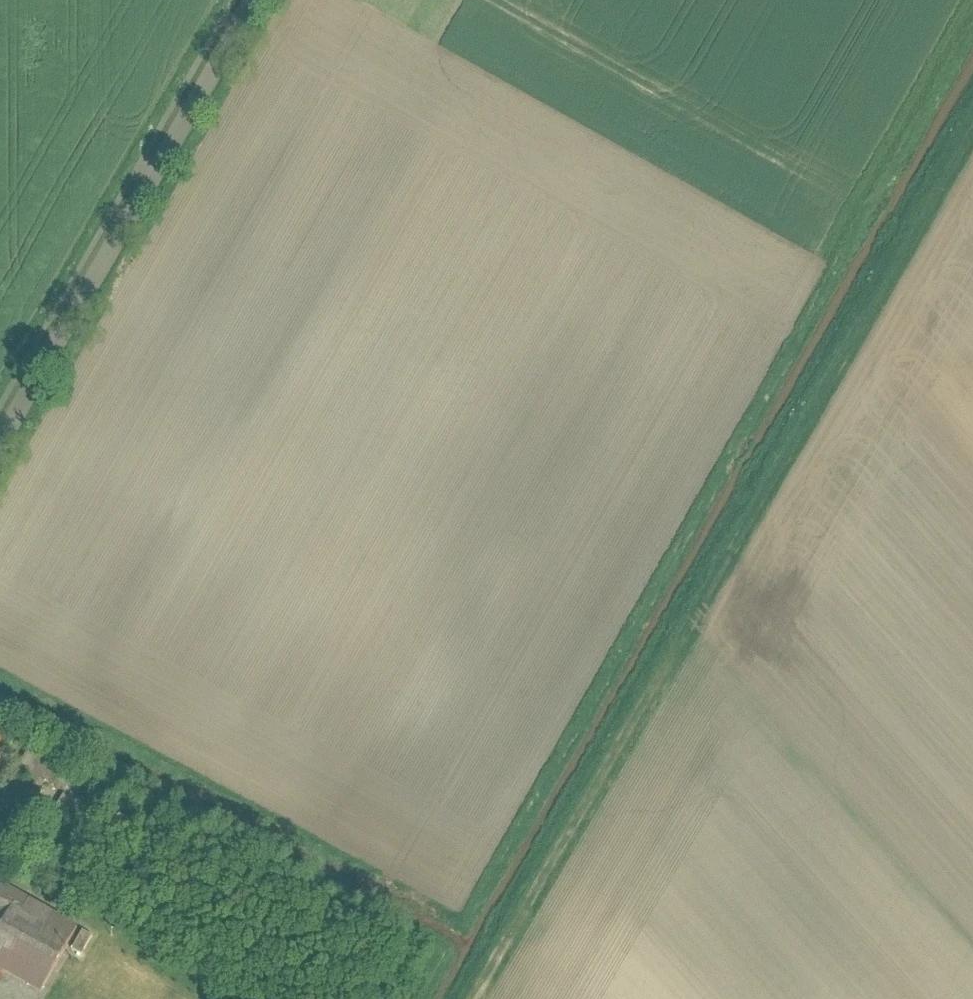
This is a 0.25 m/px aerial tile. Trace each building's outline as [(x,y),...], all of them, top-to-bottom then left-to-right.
[(46,991),(85,927),(10,882),(0,898),(0,909),(2,910),(0,914),(0,964),(46,991)]
